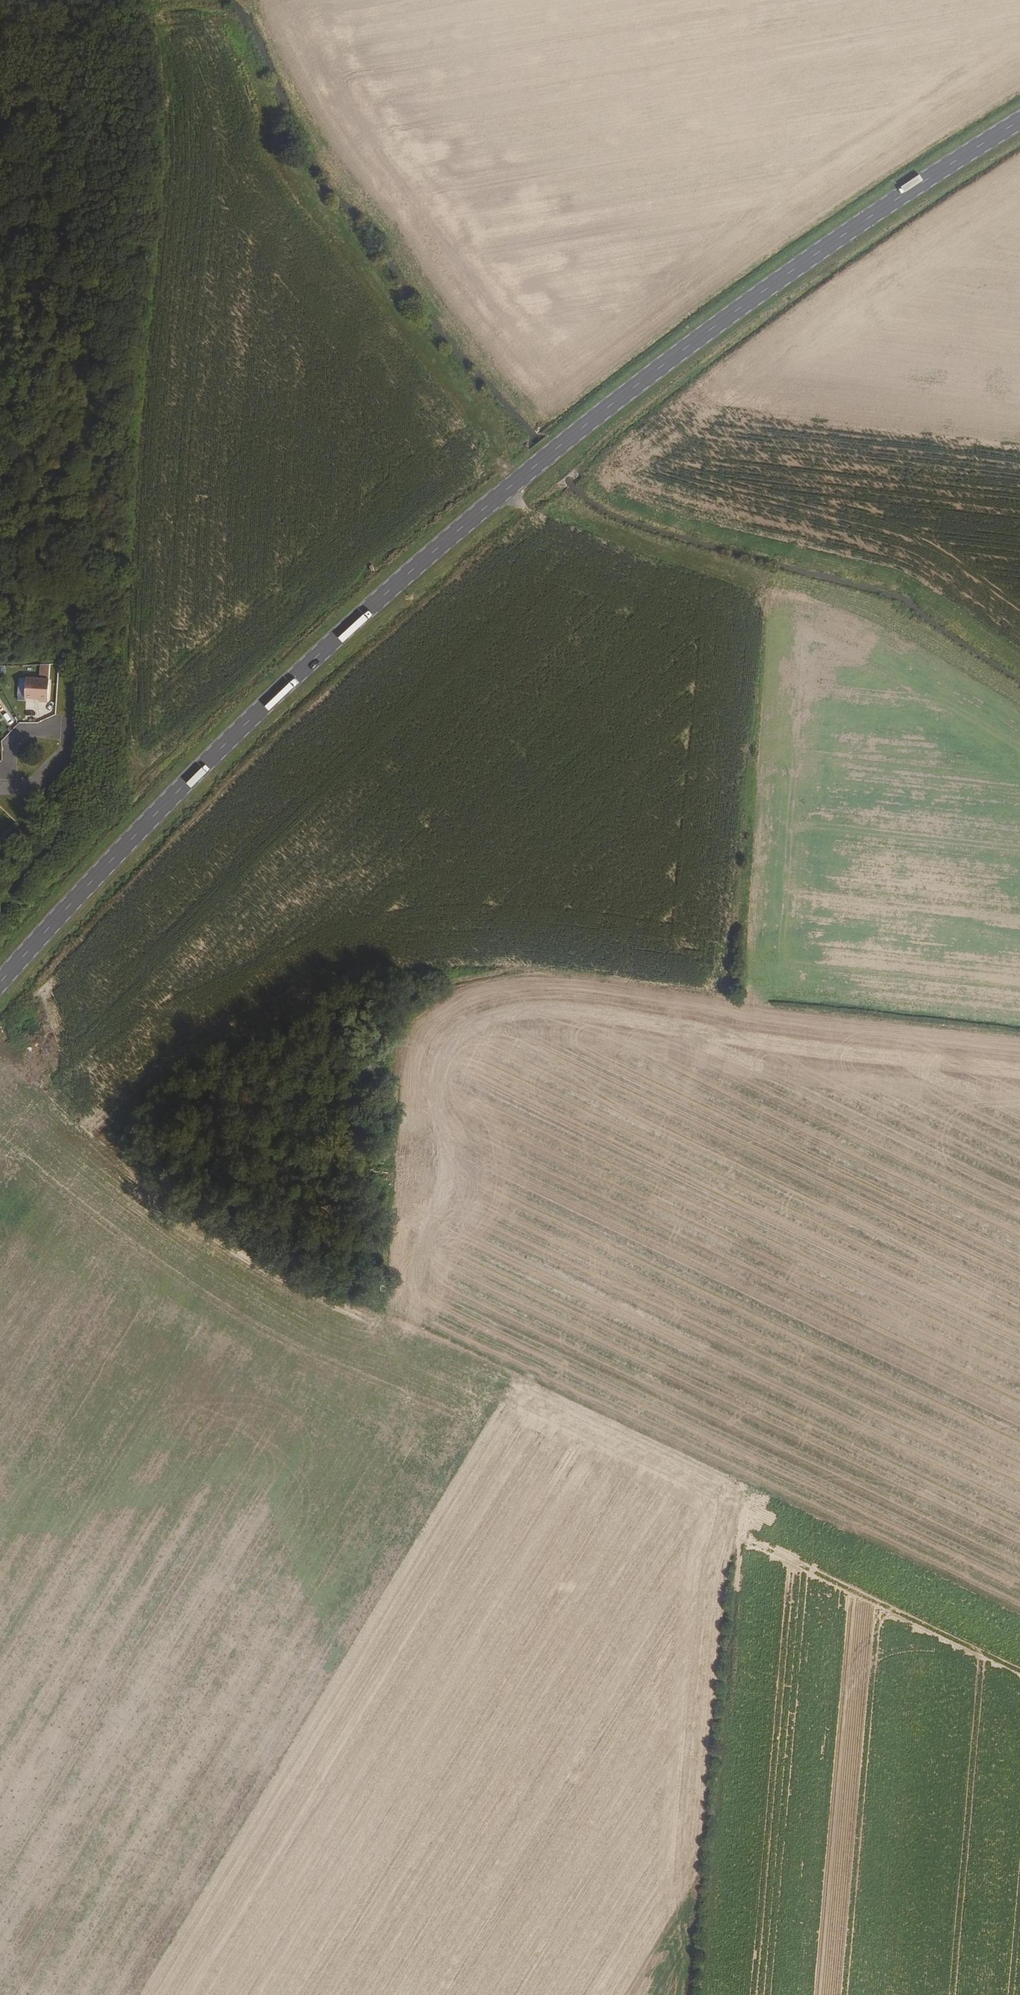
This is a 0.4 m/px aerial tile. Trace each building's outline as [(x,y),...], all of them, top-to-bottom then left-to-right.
[(50,665),(42,665),(41,679),(26,678),(25,697),(39,699),(39,701),(48,702),(49,680),(50,665)]
